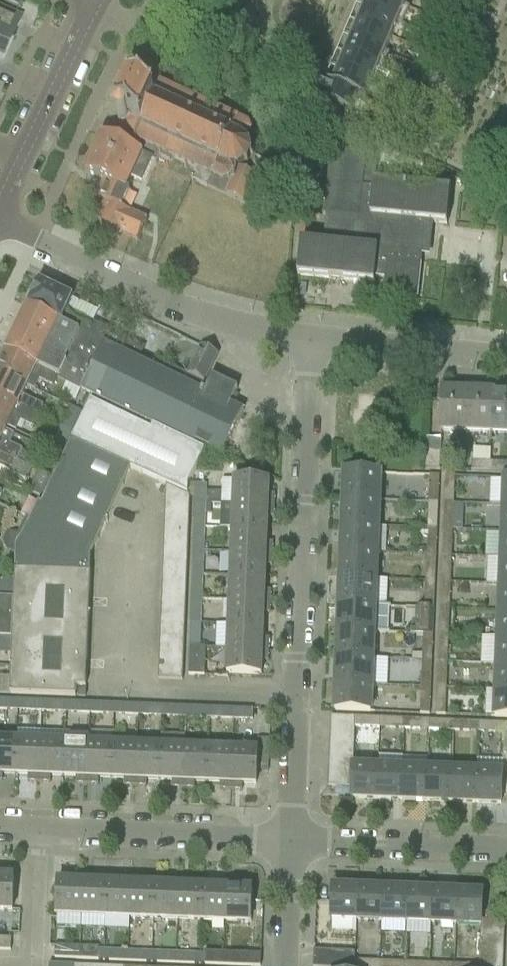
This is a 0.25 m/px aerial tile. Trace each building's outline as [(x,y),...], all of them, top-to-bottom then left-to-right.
[(229,5),(239,11),(244,5),(239,1),(237,0),(232,0),(229,5)] [(363,9),(399,24),(403,25),(409,10),(405,8),(386,0),(367,0),(363,9)] [(405,8),(409,0),(386,0),(405,8)] [(1,60),(20,17),(0,8),(0,59),(1,60)] [(363,9),(357,24),(392,39),(399,24),(363,9)] [(428,9),(425,16),(436,21),(439,13),(431,10),(428,9)] [(425,16),(421,24),(432,28),(436,21),(425,16)] [(357,24),(350,40),(386,55),(392,39),(357,24)] [(414,39),(411,47),(422,52),(425,44),(414,39)] [(350,40),(344,55),(379,70),(384,72),(390,56),(386,55),(350,40)] [(411,47),(408,54),(419,59),(422,52),(411,47)] [(344,55),(337,71),(373,86),(379,70),(344,55)] [(403,69),(400,76),(411,81),(414,73),(403,69)] [(331,86),(331,87),(359,98),(359,99),(366,102),(373,86),(337,71),(331,86)] [(102,136),(85,173),(103,181),(96,197),(105,202),(96,222),(138,241),(147,220),(122,208),(129,193),(125,191),(131,179),(142,184),(152,161),(156,162),(159,156),(173,163),(174,159),(185,164),(183,167),(185,168),(187,165),(196,169),(191,181),(206,188),(207,187),(259,210),(267,192),(270,184),(239,170),(240,167),(247,163),(248,165),(250,164),(248,162),(251,156),(254,156),(254,153),(251,153),(250,146),(252,145),(251,143),(250,143),(242,140),(248,137),(251,131),(249,125),(247,124),(247,125),(238,121),(240,117),(238,117),(236,120),(225,115),(224,114),(212,109),(214,106),(212,105),(211,108),(200,103),(201,100),(187,93),(185,96),(174,91),(173,91),(161,86),(163,82),(161,82),(160,85),(152,81),(150,81),(142,77),(140,73),(139,74),(140,77),(134,90),(132,88),(119,117),(118,118),(118,120),(118,121),(119,122),(120,123),(124,125),(122,131),(123,135),(119,144),(102,136)] [(398,78),(395,85),(406,90),(409,82),(398,78)] [(324,84),(316,101),(352,116),(359,99),(359,98),(331,87),(331,86),(324,83),(324,84)] [(389,99),(386,107),(397,112),(401,104),(389,99)] [(386,107),(383,114),(394,119),(397,112),(386,107)] [(369,124),(346,122),(346,124),(334,122),(334,124),(336,124),(331,170),(309,167),(305,199),(328,201),(327,215),(324,215),(324,216),(330,217),(327,245),(300,242),(297,276),(364,283),(373,284),(374,276),(385,277),(383,296),(417,299),(422,250),(417,250),(417,243),(421,243),(422,228),(419,228),(420,222),(447,225),(450,191),(432,189),(433,179),(422,178),(421,187),(375,182),(381,127),(369,126),(369,124)] [(406,142),(403,150),(418,157),(421,149),(425,141),(410,135),(406,142)] [(39,282),(27,307),(104,343),(110,330),(66,309),(71,297),(39,282)] [(364,283),(363,295),(372,296),(373,284),(364,283)] [(55,378),(57,379),(80,390),(80,391),(103,402),(101,407),(113,412),(115,408),(156,427),(194,446),(196,443),(222,455),(244,410),(230,404),(238,389),(212,376),(208,384),(204,383),(218,353),(201,345),(187,374),(165,364),(161,371),(104,343),(27,307),(6,351),(56,375),(55,378)] [(0,364),(0,373),(28,387),(35,390),(39,380),(53,387),(57,379),(55,378),(56,375),(6,351),(0,364)] [(38,416),(43,406),(23,397),(28,387),(0,373),(0,397),(38,416)] [(466,432),(491,433),(493,392),(479,392),(480,389),(468,389),(468,391),(466,432)] [(441,431),(466,432),(468,391),(443,390),(441,431)] [(506,434),(506,391),(506,393),(493,392),(491,433),(506,434)] [(375,409),(382,409),(382,397),(357,396),(356,423),(374,424),(375,409)] [(7,432),(13,435),(14,435),(16,432),(21,421),(33,427),(38,416),(0,397),(0,428),(7,432)] [(190,485),(206,452),(194,446),(156,427),(153,432),(113,412),(101,407),(90,401),(71,441),(131,469),(166,485),(189,496),(190,485)] [(71,408),(62,427),(72,432),(81,412),(71,408)] [(62,427),(56,439),(66,444),(71,432),(62,427)] [(15,461),(17,462),(23,451),(10,444),(14,435),(13,435),(7,432),(0,428),(0,454),(15,461)] [(427,438),(425,469),(440,470),(441,439),(427,438)] [(16,546),(15,570),(89,573),(91,544),(94,544),(95,545),(131,469),(71,441),(41,504),(38,502),(24,533),(16,546)] [(10,472),(10,474),(24,481),(24,479),(25,479),(26,475),(30,468),(15,461),(0,454),(0,467),(10,472)] [(472,471),(489,472),(489,462),(473,462),(472,471)] [(489,472),(506,473),(506,463),(489,462),(489,472)] [(34,488),(31,494),(40,499),(50,477),(38,471),(36,476),(35,479),(32,485),(31,487),(34,488)] [(345,472),(344,498),(379,500),(381,473),(345,472)] [(429,491),(438,491),(439,476),(429,476),(429,491)] [(445,476),(444,492),(454,492),(454,477),(445,476)] [(489,505),(501,505),(506,505),(506,479),(502,478),(502,481),(490,481),(489,505)] [(222,481),(221,504),(233,504),(274,506),(275,494),(268,494),(268,481),(248,480),(234,479),(234,481),(222,481)] [(196,483),(195,502),(205,503),(206,484),(196,483)] [(165,511),(189,512),(189,496),(188,495),(166,485),(166,486),(165,511)] [(344,498),(343,525),(378,526),(379,500),(344,498)] [(29,499),(21,516),(25,518),(29,519),(37,503),(29,499)] [(195,502),(194,520),(204,521),(205,503),(195,502)] [(233,504),(232,528),(267,530),(267,517),(274,517),(274,506),(233,504)] [(165,511),(165,524),(188,525),(189,512),(165,511)] [(428,513),(427,528),(437,529),(437,513),(428,513)] [(443,513),(443,529),(452,529),(453,514),(443,513)] [(25,518),(17,534),(21,536),(29,519),(25,518)] [(165,524),(164,537),(188,538),(188,525),(165,524)] [(343,525),(342,551),(377,553),(385,553),(386,529),(378,528),(378,526),(343,525)] [(232,528),(231,552),(272,554),(273,542),(266,542),(267,530),(232,528)] [(427,528),(427,544),(436,544),(437,529),(427,528)] [(443,529),(442,544),(452,545),(452,529),(443,529)] [(498,558),(506,558),(506,531),(500,531),(498,558)] [(194,532),(193,550),(203,551),(204,533),(194,532)] [(164,537),(163,550),(187,551),(188,538),(164,537)] [(163,550),(163,563),(187,564),(187,551),(163,550)] [(193,550),(192,569),(202,569),(203,551),(193,550)] [(342,551),(341,577),(376,579),(377,553),(342,551)] [(231,552),(230,576),(265,578),(265,565),(272,565),(272,554),(231,552)] [(497,584),(506,585),(506,558),(498,558),(497,584)] [(163,563),(162,576),(186,577),(187,564),(163,563)] [(426,566),(425,581),(435,581),(435,566),(426,565),(426,566)] [(441,566),(441,582),(450,582),(451,566),(441,566)] [(89,573),(15,570),(13,598),(12,638),(11,654),(10,680),(10,694),(75,696),(76,687),(86,687),(90,573),(89,573)] [(162,576),(162,588),(186,589),(186,577),(162,576)] [(230,576),(229,600),(270,602),(271,591),(264,590),(265,578),(230,576)] [(341,577),(340,604),(375,605),(376,579),(341,577)] [(13,598),(14,579),(0,582),(0,597),(13,598)] [(192,581),(191,599),(201,599),(202,581),(192,581)] [(425,581),(425,596),(434,597),(435,581),(425,581)] [(441,582),(440,597),(450,597),(450,582),(441,582)] [(496,611),(506,611),(506,585),(497,584),(496,611)] [(162,588),(161,601),(185,602),(186,589),(162,588)] [(0,597),(0,638),(12,638),(13,598),(0,597)] [(191,599),(190,617),(201,617),(201,599),(191,599)] [(229,600),(228,624),(263,625),(263,613),(270,613),(270,602),(229,600)] [(161,601),(161,614),(185,615),(185,602),(161,601)] [(340,604),(339,630),(374,632),(388,632),(389,607),(375,607),(375,605),(340,604)] [(410,629),(410,635),(423,635),(433,635),(434,609),(416,608),(415,629),(410,629)] [(495,637),(506,637),(506,611),(496,611),(495,637)] [(161,614),(160,627),(184,628),(185,615),(161,614)] [(439,618),(439,634),(448,635),(449,619),(439,618)] [(216,623),(215,647),(227,648),(269,650),(269,638),(262,638),(263,625),(228,624),(216,623)] [(160,627),(160,640),(184,641),(184,628),(160,627)] [(190,629),(189,647),(199,647),(200,629),(190,629)] [(339,630),(338,657),(373,658),(374,632),(339,630)] [(439,634),(438,661),(447,661),(448,635),(439,634)] [(423,635),(423,651),(432,651),(433,635),(423,635)] [(494,663),(506,664),(506,638),(495,637),(494,663)] [(12,638),(0,638),(0,654),(11,654),(12,638)] [(160,640),(159,653),(183,654),(184,641),(160,640)] [(199,647),(189,647),(188,675),(204,676),(205,647),(199,647)] [(269,650),(227,648),(226,673),(261,674),(261,661),(268,661),(269,650)] [(159,653),(158,666),(183,667),(183,654),(159,653)] [(338,657),(337,683),(372,684),(373,658),(338,657)] [(493,690),(506,691),(506,664),(494,663),(493,690)] [(183,667),(158,666),(158,679),(182,680),(183,667)] [(422,672),(421,687),(431,687),(431,672),(422,672)] [(437,673),(437,687),(446,688),(447,673),(437,673)] [(10,680),(0,679),(0,693),(10,694),(10,680)] [(337,683),(335,711),(371,713),(372,684),(337,683)] [(421,687),(421,703),(430,703),(431,687),(421,687)] [(437,687),(436,703),(446,704),(446,688),(437,687)] [(492,717),(506,718),(506,691),(493,690),(492,716),(492,717)] [(9,710),(10,700),(0,699),(0,709),(9,710)] [(27,701),(26,710),(42,711),(42,701),(27,701)] [(42,701),(42,711),(57,712),(58,702),(42,701)] [(75,702),(74,712),(90,713),(90,703),(75,702)] [(90,703),(90,713),(105,714),(106,704),(90,703)] [(123,704),(122,714),(138,715),(138,705),(123,704)] [(138,705),(138,715),(153,715),(154,706),(138,705)] [(171,706),(171,716),(186,717),(186,707),(171,706)] [(186,707),(186,717),(202,717),(202,707),(186,707)] [(219,708),(219,718),(234,719),(234,709),(219,708)] [(234,709),(234,719),(252,719),(252,709),(234,709)] [(330,717),(330,728),(354,729),(354,727),(354,718),(330,717)] [(370,718),(354,718),(354,727),(369,728),(370,718)] [(380,719),(379,728),(403,730),(404,720),(380,719)] [(404,720),(403,730),(419,730),(419,720),(404,720)] [(429,721),(429,731),(453,732),(453,722),(429,721)] [(453,722),(453,732),(469,732),(469,722),(453,722)] [(488,723),(488,733),(504,734),(504,724),(488,723)] [(330,728),(330,740),(354,741),(354,729),(330,728)] [(15,774),(17,739),(0,739),(0,780),(2,780),(3,773),(15,774)] [(27,781),(39,781),(41,740),(17,739),(15,774),(28,774),(27,781)] [(51,775),(63,776),(65,741),(41,740),(39,781),(50,782),(51,775)] [(330,740),(329,751),(353,752),(354,741),(330,740)] [(75,783),(87,783),(89,742),(65,741),(63,776),(76,776),(75,783)] [(99,777),(111,777),(112,743),(89,742),(87,783),(98,784),(99,777)] [(123,785),(135,785),(136,744),(112,743),(111,777),(124,778),(123,785)] [(146,779),(159,779),(160,745),(136,744),(135,785),(146,786),(146,779)] [(171,787),(183,787),(184,746),(160,745),(159,779),(172,780),(171,787)] [(194,781),(207,781),(208,747),(184,746),(183,787),(194,787),(194,781)] [(219,788),(231,789),(232,748),(208,747),(207,781),(220,782),(219,788)] [(232,748),(231,789),(242,789),(242,783),(256,784),(257,749),(232,748)] [(329,751),(329,763),(353,764),(353,752),(329,751)] [(377,767),(376,799),(401,800),(402,768),(402,757),(378,756),(377,767)] [(477,771),(475,803),(501,804),(501,794),(502,782),(502,770),(503,761),(477,760),(477,771)] [(329,763),(328,775),(352,776),(353,766),(353,764),(329,763)] [(351,798),(376,799),(377,767),(353,766),(352,776),(352,788),(351,798)] [(401,800),(426,801),(427,769),(402,768),(401,800)] [(426,801),(450,802),(451,770),(427,769),(426,801)] [(450,802),(475,803),(477,771),(451,770),(450,802)] [(328,787),(352,788),(352,776),(328,775),(328,787)] [(56,915),(81,916),(82,875),(71,874),(71,881),(57,880),(56,915)] [(81,916),(105,917),(106,882),(94,882),(94,875),(82,875),(81,916)] [(12,911),(13,876),(0,876),(0,910),(12,911)] [(105,917),(129,918),(131,876),(119,876),(119,883),(106,882),(105,917)] [(129,918),(153,919),(154,885),(142,884),(142,877),(131,876),(129,918)] [(153,919),(177,919),(179,878),(167,878),(167,885),(154,885),(153,919)] [(177,919),(201,920),(203,886),(190,886),(190,879),(179,878),(177,919)] [(201,920),(225,921),(227,880),(215,880),(215,887),(203,886),(201,920)] [(227,880),(225,921),(250,922),(252,888),(237,887),(238,880),(227,880)] [(331,919),(357,919),(358,888),(333,887),(331,919)] [(357,919),(381,920),(383,889),(358,888),(357,919)] [(381,920),(406,921),(407,890),(383,889),(381,920)] [(406,921),(431,922),(432,891),(407,890),(406,921)] [(431,922),(456,923),(457,892),(432,891),(431,922)] [(456,923),(481,924),(481,913),(482,893),(457,892),(456,923)] [(481,913),(481,924),(481,925),(504,926),(505,914),(481,913)] [(481,925),(480,938),(504,939),(504,926),(481,925)] [(10,951),(11,939),(0,938),(0,951),(10,951)] [(480,938),(480,950),(503,951),(504,939),(480,938)] [(54,959),(79,960),(80,948),(54,947),(54,959)] [(80,948),(79,960),(98,960),(99,948),(80,948)] [(109,950),(109,961),(127,962),(128,951),(109,950)] [(313,965),(353,965),(354,952),(313,950),(313,965)] [(480,950),(479,962),(503,963),(503,951),(480,950)] [(128,951),(127,962),(146,962),(147,951),(128,951)] [(157,952),(157,963),(176,963),(176,952),(157,952)] [(176,952),(176,963),(195,964),(195,953),(176,952)] [(205,952),(204,964),(224,965),(225,953),(205,952)] [(224,965),(244,965),(260,965),(261,955),(225,953),(224,965)]
